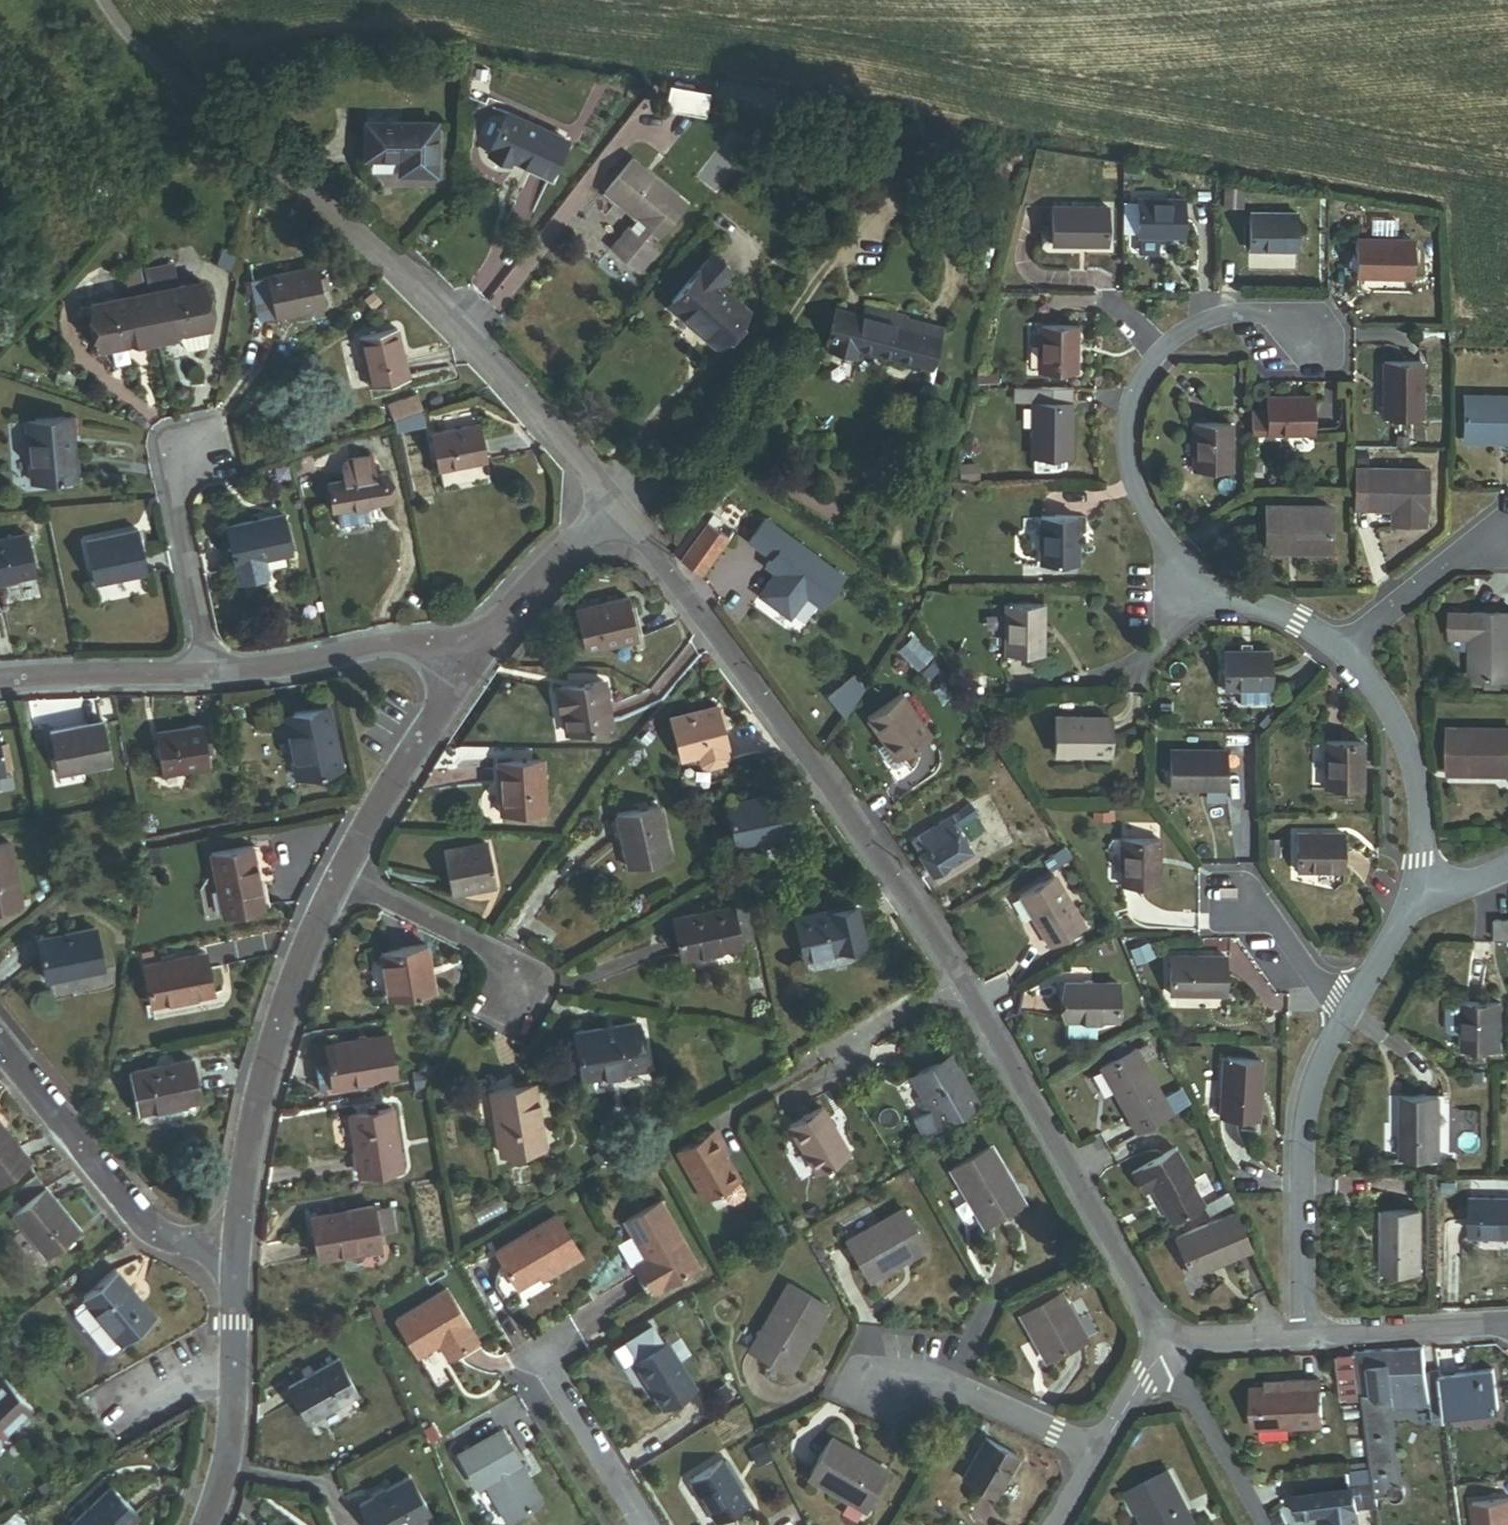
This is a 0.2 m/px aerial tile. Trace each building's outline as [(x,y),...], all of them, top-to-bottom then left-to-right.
[(670,85),(664,108),(702,117),(708,94),(670,85)] [(564,140),(506,114),(488,155),(508,165),(510,159),(548,176),(564,140)] [(435,125),(364,124),(363,160),(397,161),(397,175),(434,176),(435,125)] [(630,160),(603,193),(636,219),(639,215),(649,223),(646,227),(649,230),(659,237),(685,204),(630,160)] [(1242,181),(1215,176),(1214,207),(1242,207),(1242,181)] [(1182,236),(1182,200),(1121,200),(1121,236),(1182,236)] [(1050,207),(1050,244),(1106,244),(1106,207),(1050,207)] [(1295,213),(1247,213),(1247,249),(1295,249),(1295,213)] [(627,227),(609,249),(638,272),(656,250),(642,238),(649,230),(646,227),(649,223),(639,215),(636,219),(629,228),(627,227)] [(1356,240),(1356,277),(1410,277),(1410,241),(1356,240)] [(713,255),(700,270),(716,285),(729,270),(713,255)] [(248,266),(251,281),(264,278),(261,263),(248,266)] [(169,265),(142,271),(147,294),(174,288),(169,265)] [(264,278),(251,281),(259,319),(274,315),(275,318),(288,315),(322,308),(319,296),(318,290),(313,267),(264,278)] [(699,335),(715,349),(747,312),(716,285),(700,270),(671,303),(703,330),(699,335)] [(147,294),(144,294),(153,339),(173,335),(184,350),(195,348),(204,346),(208,327),(198,283),(174,288),(147,294)] [(142,285),(122,289),(124,299),(144,294),(142,285)] [(153,339),(144,294),(124,299),(90,306),(100,351),(125,345),(153,339)] [(703,330),(671,303),(667,307),(699,335),(703,330)] [(902,317),(865,307),(863,316),(833,309),(825,342),(828,343),(827,349),(854,356),(856,350),(928,369),(939,329),(902,319),(902,317)] [(1075,327),(1037,327),(1037,372),(1075,372),(1075,327)] [(405,379),(394,331),(359,339),(365,363),(370,387),(405,379)] [(1419,362),(1382,362),(1382,418),(1420,418),(1419,362)] [(997,374),(978,374),(975,387),(997,387),(997,374)] [(1012,388),(1012,403),(1032,403),(1032,387),(1012,388)] [(1067,387),(1032,387),(1032,403),(1032,457),(1068,457),(1067,387)] [(1463,396),(1462,442),(1507,443),(1507,396),(1463,396)] [(1311,397),(1265,397),(1265,411),(1265,434),(1311,434),(1311,397)] [(1265,411),(1251,411),(1251,434),(1265,434),(1265,411)] [(397,432),(424,426),(421,412),(395,422),(397,432)] [(68,419),(25,423),(31,483),(74,479),(72,452),(68,419)] [(1230,424),(1192,424),(1192,471),(1229,471),(1230,424)] [(478,425),(431,434),(437,469),(459,465),(485,460),(478,425)] [(1408,437),(1396,436),(1396,447),(1408,447),(1408,437)] [(314,469),(310,454),(291,461),(294,474),(314,469)] [(374,476),(370,457),(349,460),(342,466),(345,481),(328,484),(332,511),(333,511),(358,507),(388,502),(384,475),(374,476)] [(1426,469),(1368,470),(1368,509),(1392,509),(1393,525),(1424,525),(1423,509),(1426,509),(1426,469)] [(1330,506),(1264,506),(1264,551),(1330,551),(1330,506)] [(280,516),(226,527),(231,551),(238,582),(266,576),(263,558),(288,552),(280,516)] [(698,517),(676,548),(670,557),(693,586),(701,574),(680,559),(706,523),(698,517)] [(1075,518),(1038,519),(1038,563),(1076,563),(1075,518)] [(759,595),(789,618),(805,596),(820,606),(842,577),(765,520),(749,542),(771,558),(776,561),(777,571),(775,573),(759,595)] [(715,529),(706,523),(680,559),(701,574),(732,530),(720,522),(715,529)] [(136,531),(84,542),(93,583),(144,572),(145,572),(140,551),(136,531)] [(0,541),(0,582),(8,580),(33,575),(24,536),(0,541)] [(771,558),(765,566),(775,573),(777,571),(776,561),(771,558)] [(144,572),(93,583),(98,603),(148,593),(144,572)] [(633,598),(627,599),(637,640),(615,645),(618,657),(645,650),(633,598)] [(627,599),(574,612),(584,653),(615,645),(637,640),(627,599)] [(1041,605),(1004,604),(1003,654),(1040,655),(1041,605)] [(1470,613),(1450,613),(1450,638),(1470,638),(1470,613)] [(1507,679),(1507,613),(1470,613),(1470,638),(1470,650),(1469,679),(1485,679),(1501,679),(1507,679)] [(911,636),(897,651),(918,671),(932,657),(911,636)] [(1455,649),(1470,650),(1470,638),(1450,638),(1450,645),(1455,649)] [(1222,651),(1222,689),(1240,689),(1270,689),(1269,650),(1250,651),(1241,651),(1222,651)] [(828,697),(844,716),(863,688),(854,676),(828,697)] [(1485,679),(1485,688),(1501,688),(1501,679),(1485,679)] [(601,683),(555,691),(559,714),(563,713),(566,734),(609,726),(601,683)] [(1240,689),(1240,704),(1270,704),(1270,689),(1240,689)] [(930,735),(901,694),(872,715),(890,740),(878,748),(891,767),(897,767),(905,761),(901,755),(930,735)] [(306,711),(283,716),(296,777),(339,768),(326,707),(306,711)] [(714,707),(669,720),(681,759),(699,754),(726,746),(714,707)] [(1109,717),(1053,717),(1053,755),(1109,755),(1109,717)] [(83,770),(110,765),(102,724),(77,729),(50,734),(52,745),(54,752),(47,754),(54,788),(85,782),(83,770)] [(174,731),(155,734),(161,774),(186,771),(208,768),(207,763),(205,748),(202,727),(174,731)] [(1446,728),(1446,773),(1507,774),(1507,729),(1446,728)] [(1360,742),(1324,742),(1324,789),(1360,789),(1360,742)] [(1,770),(9,768),(5,745),(0,746),(0,765),(1,770)] [(52,745),(46,746),(47,754),(54,752),(52,745)] [(726,746),(699,754),(702,764),(708,767),(726,762),(729,756),(726,746)] [(1224,750),(1169,750),(1169,788),(1224,788),(1224,750)] [(541,762),(498,765),(501,814),(544,811),(541,762)] [(161,774),(152,776),(154,789),(188,785),(186,771),(161,774)] [(728,807),(736,845),(791,833),(783,795),(728,807)] [(969,805),(949,817),(955,827),(975,815),(969,805)] [(657,807),(615,816),(627,869),(669,860),(657,807)] [(1031,813),(1017,822),(1023,832),(1037,824),(1031,813)] [(949,817),(917,836),(926,850),(920,853),(932,874),(970,851),(955,827),(949,817)] [(1342,833),(1294,833),(1294,871),(1341,872),(1342,833)] [(911,839),(920,853),(926,850),(917,836),(911,839)] [(1157,841),(1120,840),(1120,885),(1157,885),(1157,841)] [(0,845),(0,906),(18,902),(6,844),(0,845)] [(485,844),(443,852),(452,897),(494,888),(485,844)] [(249,849),(257,888),(268,886),(272,885),(273,883),(275,881),(276,879),(277,877),(277,873),(271,845),(249,849)] [(257,888),(249,849),(211,857),(222,915),(261,908),(257,888)] [(1053,875),(1019,896),(1051,948),(1085,928),(1053,875)] [(18,902),(0,906),(0,916),(20,912),(18,902)] [(794,920),(804,960),(863,946),(854,905),(794,920)] [(731,908),(674,920),(681,958),(739,946),(731,908)] [(1494,921),(1494,939),(1507,939),(1507,921),(1494,921)] [(93,930),(38,941),(46,980),(48,979),(101,968),(93,930)] [(863,946),(804,960),(807,974),(862,961),(865,958),(865,952),(863,946)] [(424,948),(381,955),(388,998),(431,991),(424,948)] [(203,956),(143,969),(151,1006),(211,993),(203,956)] [(1224,957),(1168,957),(1168,995),(1224,995),(1224,957)] [(48,979),(53,1001),(109,989),(110,967),(101,968),(48,979)] [(1117,983),(1066,983),(1066,1020),(1117,1021),(1117,983)] [(215,1005),(212,993),(211,993),(151,1006),(149,1006),(152,1018),(215,1005)] [(1497,1002),(1461,1003),(1461,1033),(1462,1050),(1497,1049),(1497,1002)] [(1461,1033),(1461,1003),(1446,1003),(1446,1030),(1450,1034),(1461,1033)] [(575,1034),(582,1080),(643,1070),(635,1024),(575,1034)] [(386,1036),(326,1047),(328,1063),(333,1088),(357,1084),(393,1078),(386,1036)] [(1133,1046),(1099,1066),(1138,1133),(1172,1113),(1133,1046)] [(930,1112),(937,1125),(975,1103),(959,1075),(961,1074),(950,1055),(910,1077),(920,1093),(912,1097),(923,1116),(930,1112)] [(1262,1062),(1222,1060),(1219,1118),(1259,1120),(1262,1062)] [(191,1061),(131,1073),(138,1111),(199,1099),(191,1061)] [(333,1088),(328,1063),(313,1065),(318,1091),(324,1090),(333,1088)] [(358,1092),(357,1084),(333,1088),(324,1090),(325,1097),(358,1092)] [(542,1147),(531,1087),(492,1094),(503,1154),(542,1147)] [(1438,1096),(1401,1096),(1401,1158),(1438,1158),(1438,1096)] [(820,1107),(788,1126),(816,1172),(848,1154),(820,1107)] [(366,1115),(349,1118),(359,1177),(401,1170),(391,1111),(373,1114),(366,1115)] [(30,1161),(0,1122),(0,1185),(30,1161)] [(723,1192),(739,1182),(740,1182),(724,1154),(727,1152),(714,1131),(677,1154),(706,1202),(723,1192)] [(1022,1204),(990,1147),(951,1170),(983,1226),(1002,1215),(1022,1204)] [(602,1148),(589,1156),(599,1173),(612,1164),(602,1148)] [(1193,1181),(1175,1148),(1131,1173),(1142,1193),(1153,1187),(1163,1205),(1161,1206),(1171,1224),(1204,1205),(1191,1182),(1193,1181)] [(79,1229),(36,1176),(12,1195),(21,1206),(13,1213),(47,1255),(60,1245),(65,1240),(79,1229)] [(739,1182),(723,1192),(730,1203),(735,1205),(744,1199),(745,1194),(739,1182)] [(1228,1193),(1213,1200),(1218,1211),(1232,1203),(1228,1193)] [(700,1267),(661,1198),(623,1219),(645,1258),(634,1264),(643,1279),(651,1294),(700,1267)] [(1469,1198),(1469,1237),(1507,1237),(1507,1199),(1469,1198)] [(1213,1200),(1204,1205),(1209,1216),(1218,1211),(1213,1200)] [(311,1217),(318,1259),(377,1249),(375,1235),(371,1211),(370,1207),(311,1217)] [(371,1211),(375,1235),(394,1232),(390,1208),(371,1211)] [(846,1241),(869,1280),(897,1264),(924,1249),(901,1209),(846,1241)] [(1420,1211),(1382,1210),(1382,1272),(1420,1272),(1420,1211)] [(1252,1251),(1236,1213),(1174,1239),(1190,1277),(1252,1251)] [(556,1215),(494,1251),(516,1289),(542,1274),(544,1278),(559,1269),(581,1257),(556,1215)] [(65,1240),(60,1245),(64,1249),(69,1244),(65,1240)] [(121,1344),(154,1317),(116,1269),(83,1297),(84,1298),(72,1308),(72,1313),(104,1353),(108,1353),(120,1343),(121,1344)] [(827,1308),(787,1285),(749,1350),(789,1374),(808,1341),(827,1308)] [(446,1291),(396,1320),(417,1356),(438,1343),(446,1357),(462,1349),(475,1341),(446,1291)] [(1085,1339),(1058,1292),(1019,1314),(1046,1361),(1067,1349),(1085,1339)] [(651,1323),(624,1342),(635,1357),(662,1338),(651,1323)] [(18,1331),(10,1337),(20,1349),(27,1343),(18,1331)] [(665,1343),(633,1363),(649,1388),(663,1410),(695,1390),(665,1343)] [(1396,1348),(1353,1351),(1370,1467),(1374,1495),(1384,1494),(1386,1499),(1389,1501),(1393,1502),(1397,1501),(1401,1498),(1402,1493),(1401,1488),(1397,1485),(1395,1477),(1388,1411),(1427,1406),(1429,1418),(1445,1416),(1445,1414),(1439,1375),(1438,1368),(1425,1369),(1423,1347),(1396,1348)] [(1350,1356),(1335,1358),(1341,1398),(1356,1396),(1350,1356)] [(287,1387),(307,1423),(356,1395),(336,1360),(312,1374),(309,1368),(302,1372),(305,1378),(287,1387)] [(1496,1406),(1491,1368),(1439,1375),(1445,1414),(1496,1406)] [(4,1379),(0,1382),(0,1429),(5,1434),(32,1409),(4,1379)] [(1250,1391),(1252,1430),(1323,1425),(1320,1379),(1285,1381),(1285,1388),(1250,1391)] [(516,1462),(500,1433),(459,1456),(476,1487),(484,1482),(506,1521),(539,1503),(516,1462)] [(1003,1482),(1018,1457),(986,1438),(962,1477),(994,1496),(1003,1482)] [(856,1453),(831,1440),(809,1480),(865,1511),(887,1471),(856,1453)] [(771,1459),(763,1443),(749,1450),(757,1466),(771,1459)] [(746,1503),(721,1462),(690,1482),(702,1501),(715,1523),(746,1503)] [(1346,1470),(1348,1486),(1294,1494),(1297,1515),(1327,1510),(1329,1524),(1359,1524),(1356,1508),(1375,1505),(1374,1495),(1370,1467),(1346,1470)] [(1167,1471),(1129,1490),(1138,1508),(1144,1521),(1146,1524),(1181,1524),(1192,1520),(1167,1471)] [(360,1505),(371,1524),(406,1524),(428,1513),(408,1478),(360,1505)] [(48,1479),(37,1485),(44,1496),(56,1488),(48,1479)] [(71,1524),(129,1524),(139,1515),(112,1487),(71,1524)] [(1471,1503),(1474,1524),(1507,1524),(1507,1498),(1471,1503)] [(1138,1508),(1130,1512),(1137,1524),(1144,1521),(1138,1508)] [(14,1514),(3,1524),(24,1524),(14,1514)] [(129,1524),(148,1524),(139,1515),(129,1524)]
